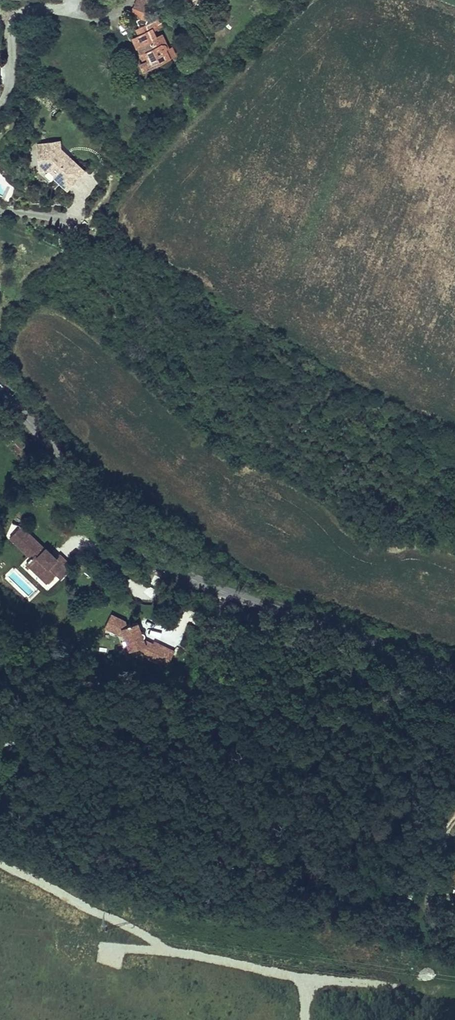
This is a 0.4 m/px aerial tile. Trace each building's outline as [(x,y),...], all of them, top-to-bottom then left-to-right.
[(138,21),(141,27),(144,33),(139,35),(142,42),(137,45),(142,54),(147,51),(151,58),(149,58),(153,67),(170,59),(166,51),(169,50),(166,45),(162,46),(158,37),(156,38),(154,33),(161,29),(156,20),(148,24),(148,20),(151,14),(136,8),(133,16),(140,19),(138,21)] [(139,35),(134,38),(137,45),(142,42),(139,35)] [(169,50),(166,51),(170,59),(170,60),(177,57),(173,48),(169,50)] [(147,51),(142,54),(145,61),(141,63),(145,72),(154,68),(153,67),(149,58),(151,58),(147,51)] [(47,143),(46,159),(54,160),(61,168),(59,170),(72,181),(89,162),(77,152),(73,150),(67,145),(67,132),(57,132),(47,143)] [(57,132),(47,132),(47,143),(57,132)] [(63,556),(59,559),(20,525),(8,538),(32,560),(26,567),(47,585),(56,575),(61,579),(73,565),(63,556)] [(140,638),(143,628),(126,622),(127,619),(110,613),(104,630),(128,638),(123,654),(169,668),(175,649),(140,638)] [(413,1002),(404,1019),(411,1019),(419,1005),(413,1002)]
